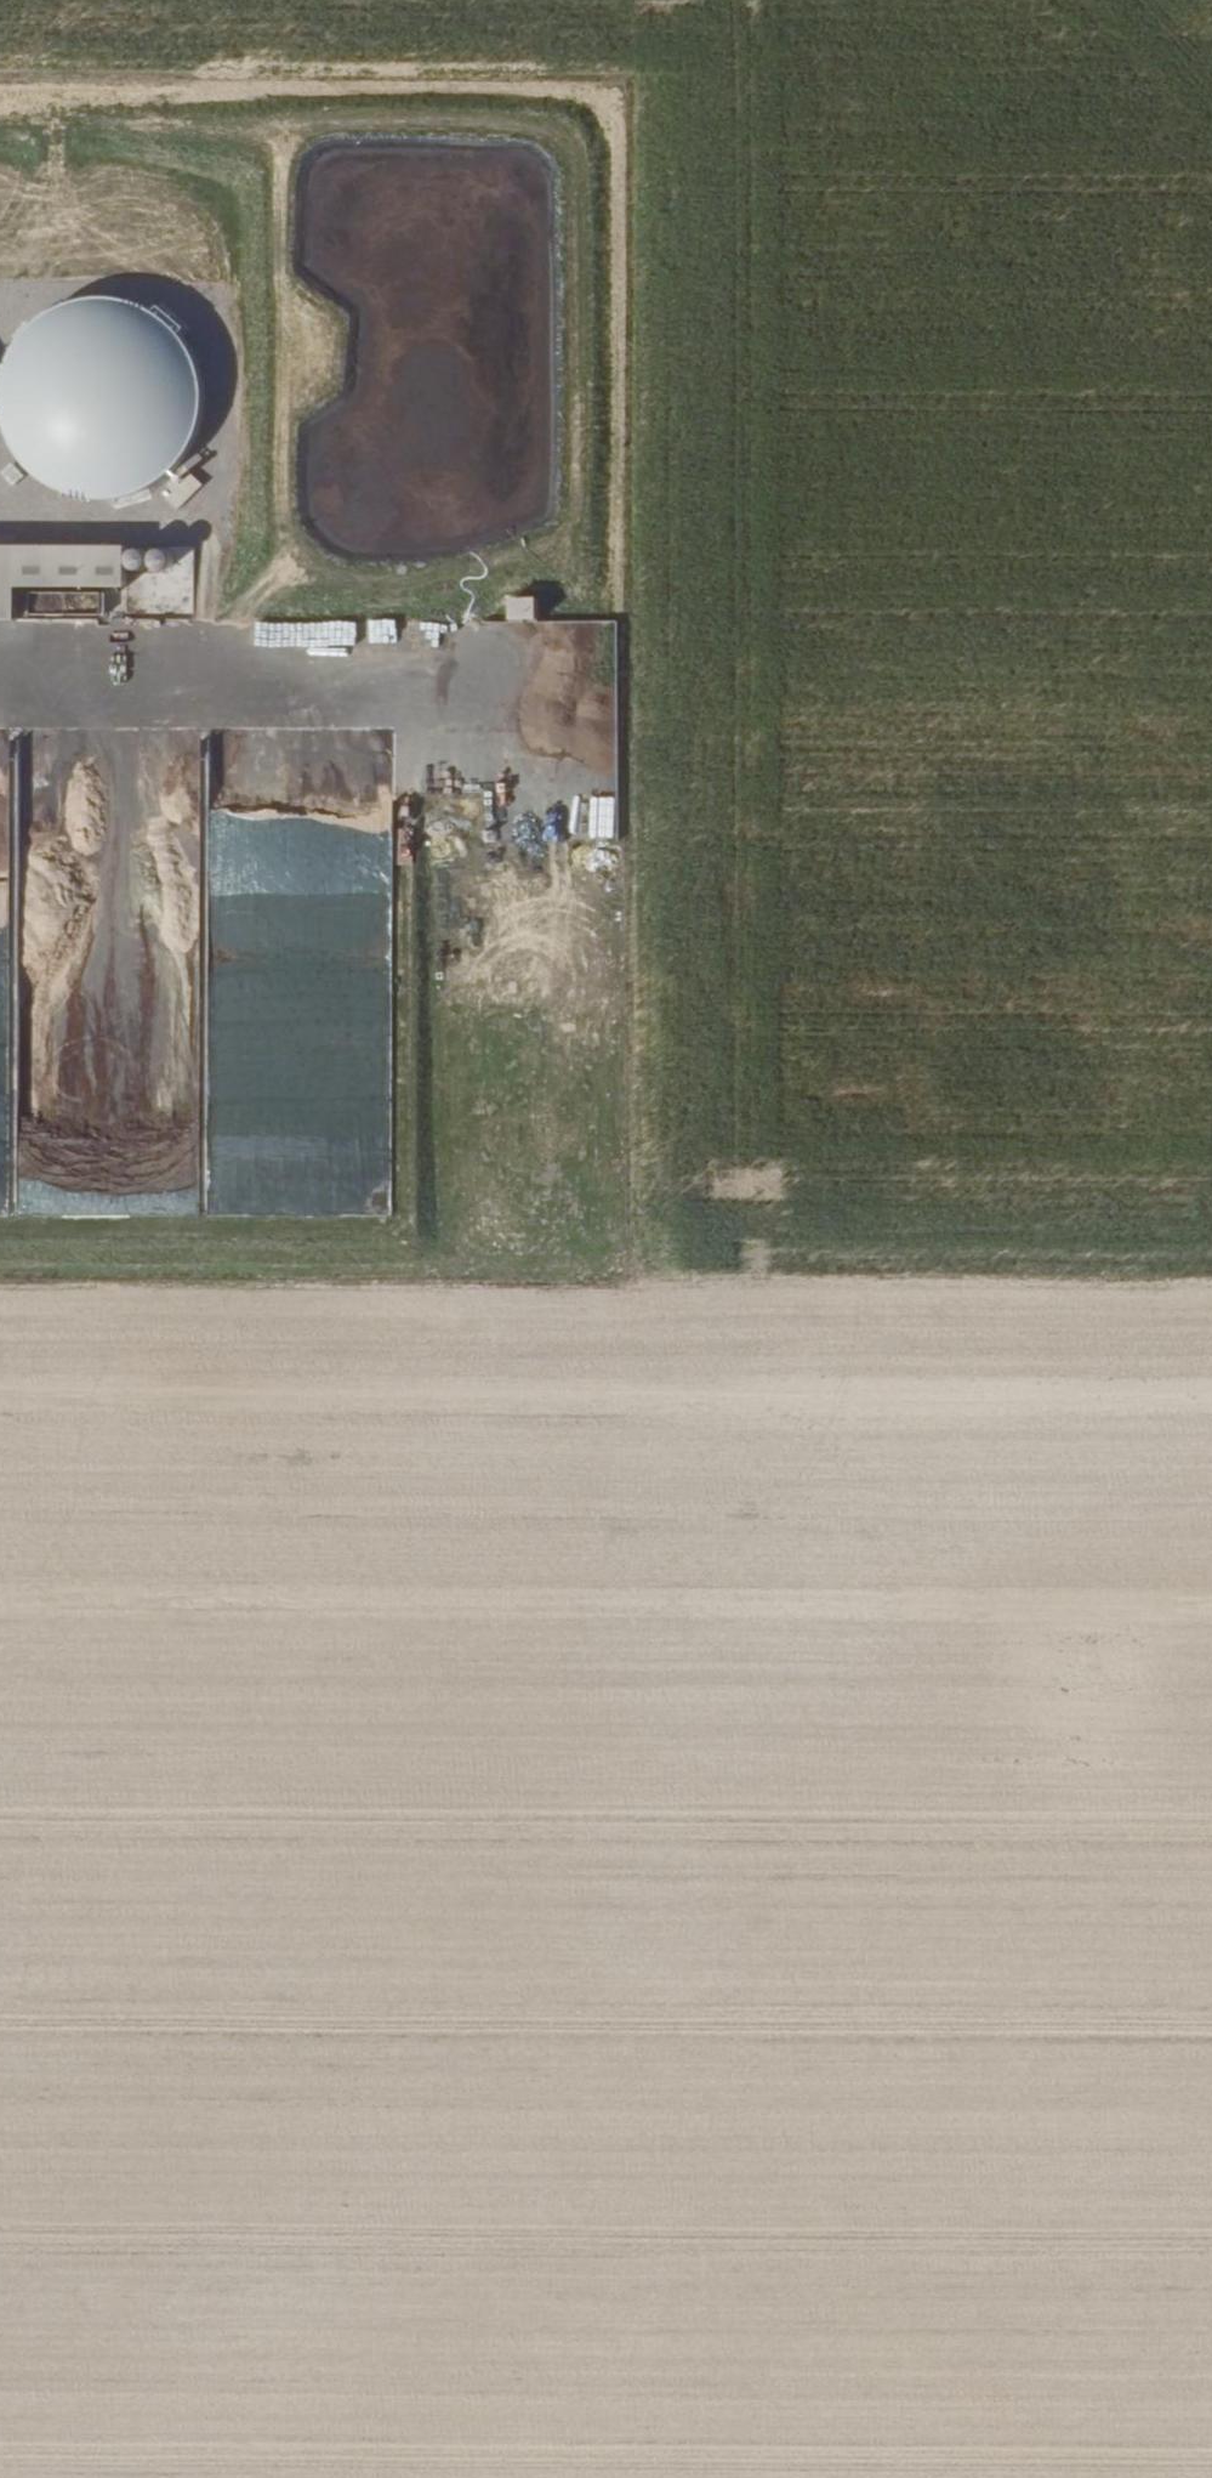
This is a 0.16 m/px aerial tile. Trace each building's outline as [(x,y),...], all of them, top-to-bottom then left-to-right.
[(62,492),(85,499),(110,500),(134,495),(156,485),(175,470),(190,450),(200,428),(204,404),(202,379),(195,356),(182,336),(164,318),(143,306),(120,299),(95,298),(71,302),(49,313),(30,328),(15,347),(5,370),(1,394),(3,418),(10,441),(23,462),(41,479),(62,492)] [(128,546),(0,546),(0,620),(7,620),(7,587),(128,587),(128,546)] [(536,615),(536,596),(510,596),(510,616),(536,615)] [(347,880),(352,863),(320,854),(315,871),(347,880)] [(206,1211),(385,1213),(386,952),(333,951),(332,971),(300,970),(300,971),(262,971),(262,970),(228,970),(228,957),(208,957),(206,1211)]
